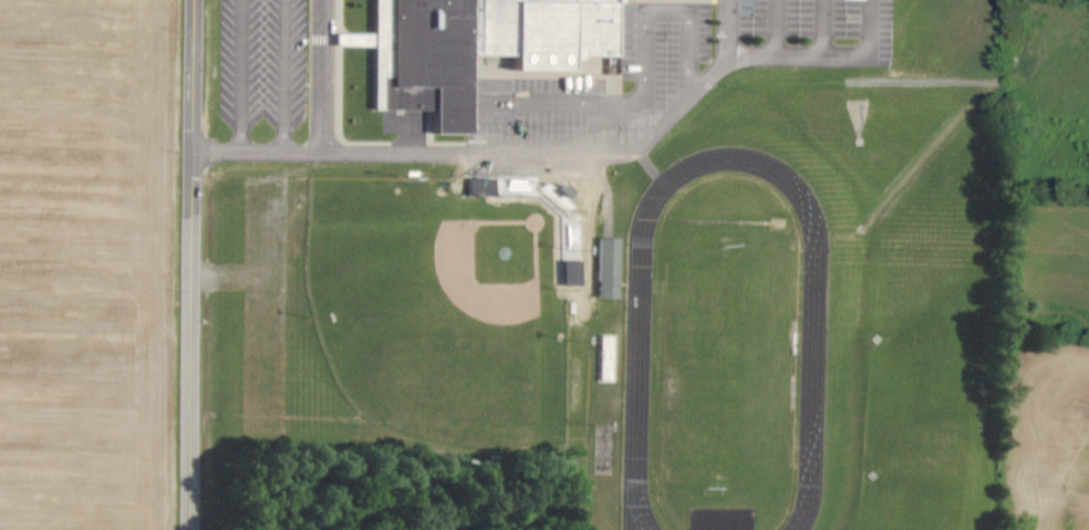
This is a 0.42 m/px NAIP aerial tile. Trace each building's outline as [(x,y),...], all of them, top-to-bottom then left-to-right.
[(376,35),(344,35),(344,46),(373,45),(373,108),(434,108),(435,133),(470,133),(470,55),(510,55),(511,71),(574,71),(574,55),(614,54),(614,0),(375,0),(376,35)] [(599,237),(598,298),(619,298),(620,237),(599,237)] [(599,336),(598,384),(619,385),(620,336),(599,336)]
